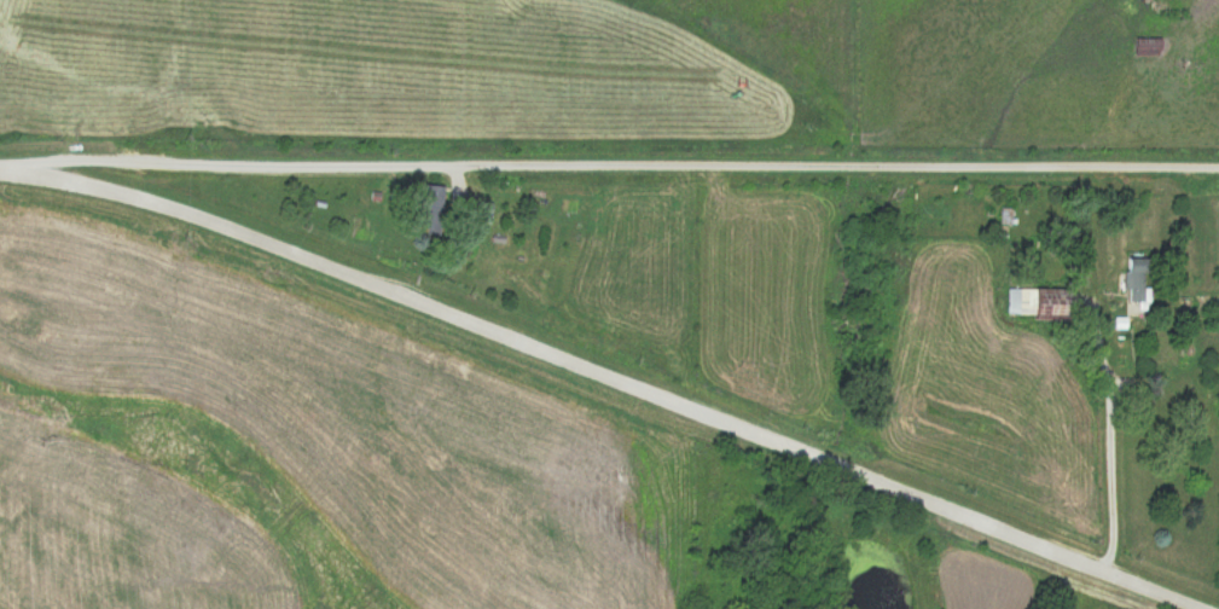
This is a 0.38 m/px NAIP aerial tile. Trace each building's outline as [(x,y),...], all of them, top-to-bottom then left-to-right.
[(1160,38),(1134,38),(1134,54),(1160,54),(1160,38)] [(441,185),(417,185),(417,233),(441,233),(441,185)] [(1146,258),(1126,257),(1125,313),(1146,313),(1146,258)]
